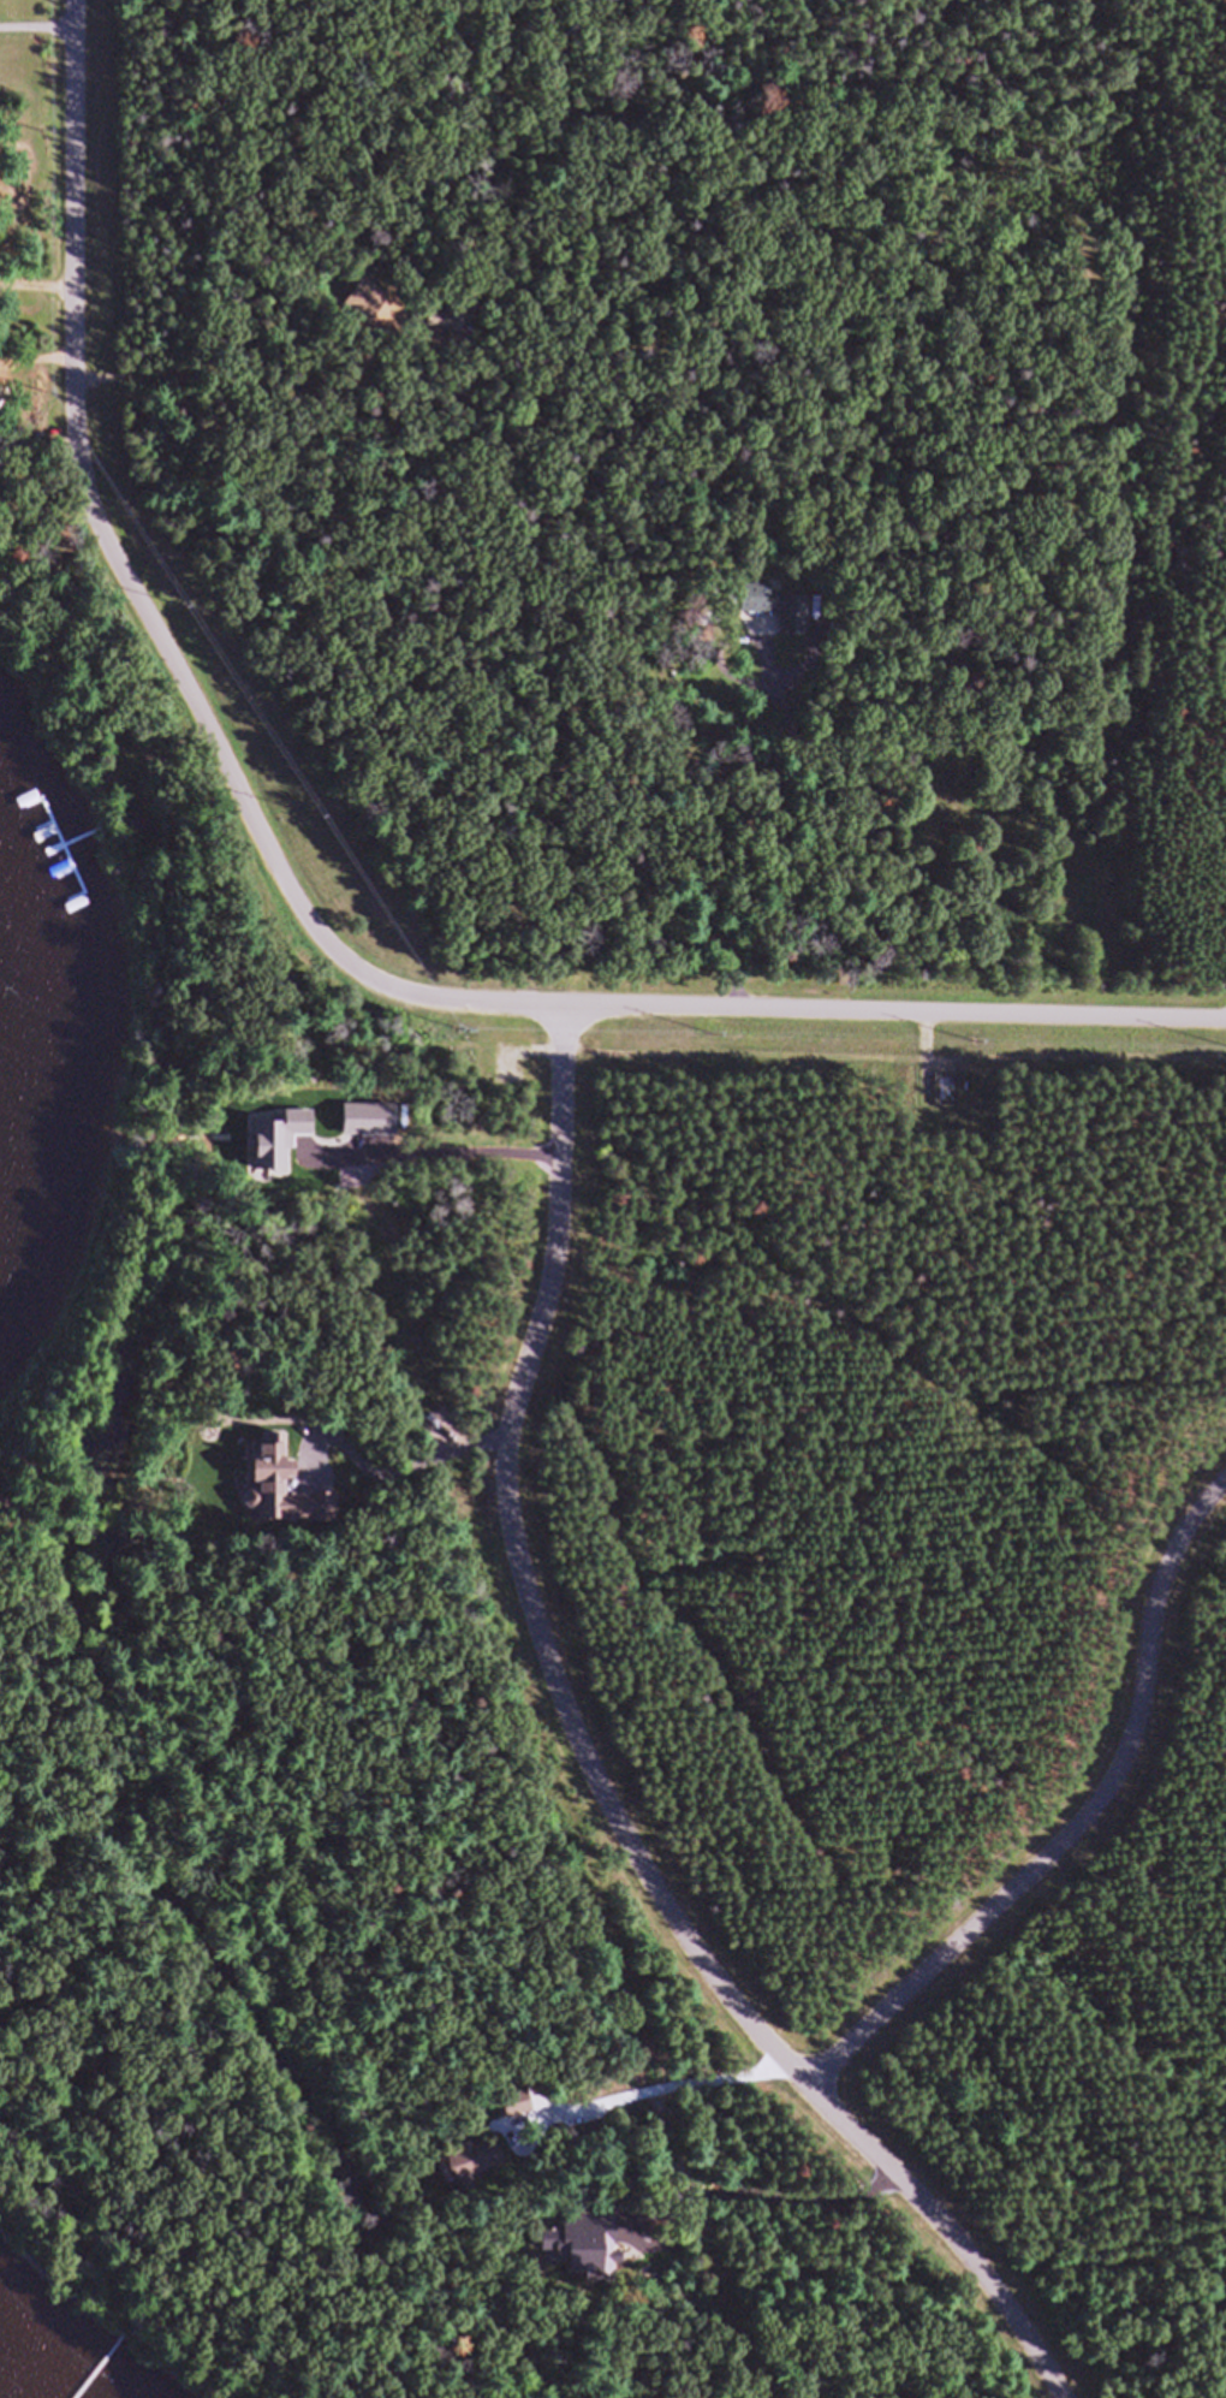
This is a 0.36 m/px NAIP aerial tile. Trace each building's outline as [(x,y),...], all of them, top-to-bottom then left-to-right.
[(456,325),(438,321),(435,334),(453,338),(456,325)] [(772,604),(772,594),(743,594),(743,621),(783,621),(783,646),(813,646),(814,605),(772,604)] [(939,1087),(939,1114),(959,1114),(959,1087),(939,1087)] [(507,2175),(499,2146),(437,2163),(445,2192),(507,2175)]
